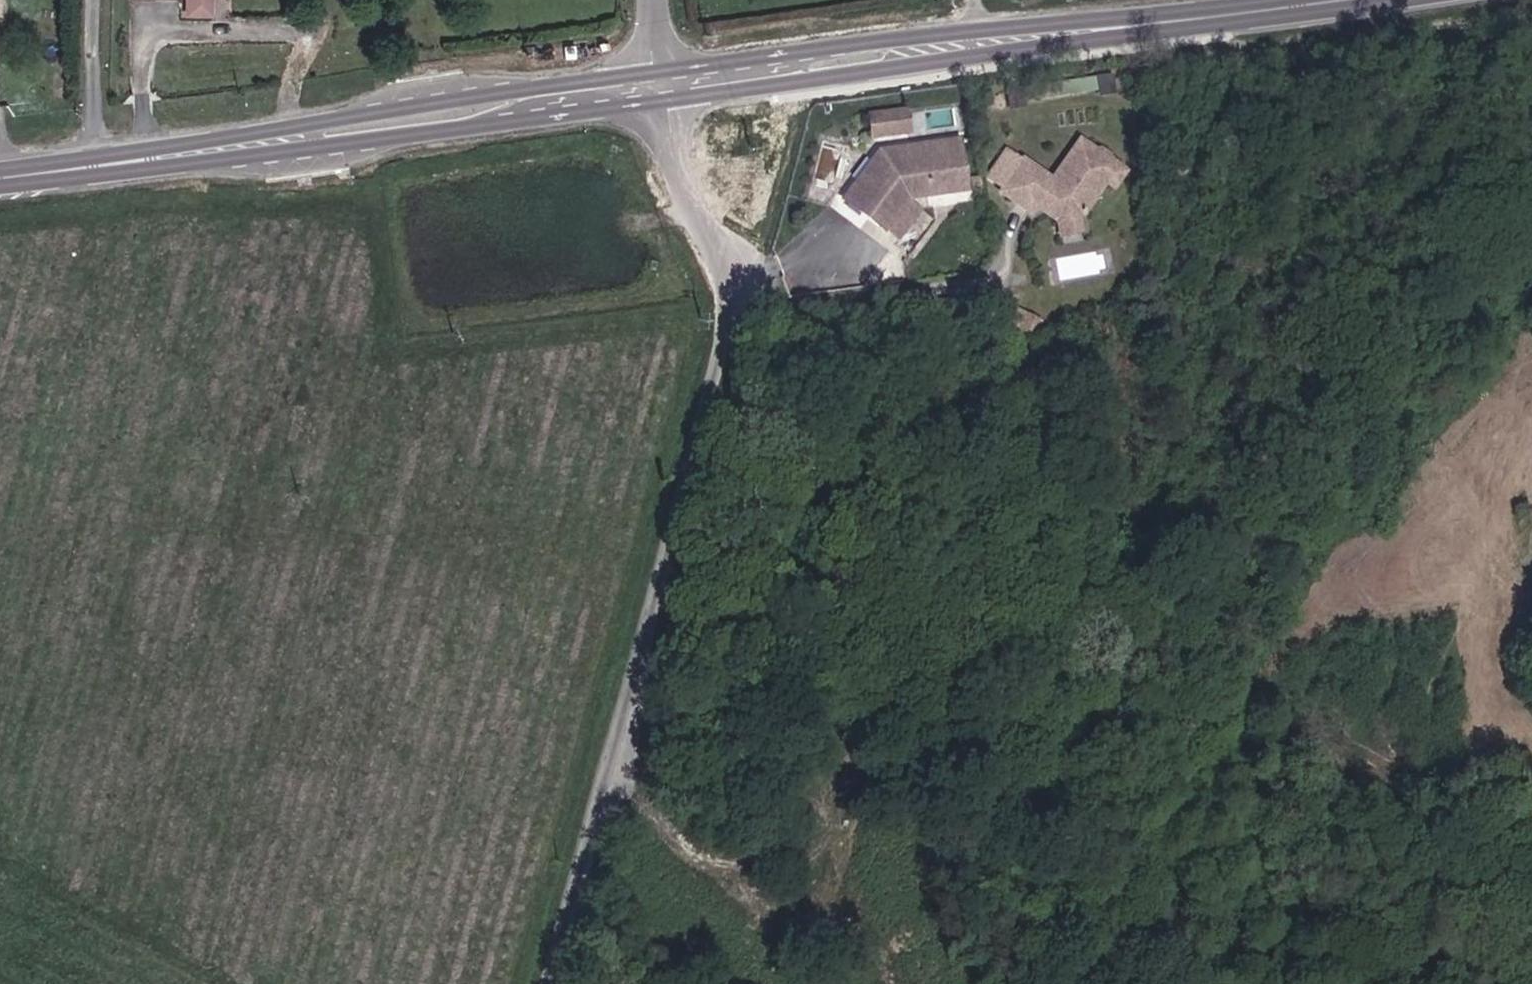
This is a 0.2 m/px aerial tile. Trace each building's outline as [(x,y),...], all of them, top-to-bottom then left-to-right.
[(196,18),(217,18),(217,0),(197,0),(196,18)] [(869,109),(870,138),(913,135),(911,107),(869,109)] [(919,207),(908,197),(967,190),(960,135),(877,145),(837,196),(894,240),(919,207)] [(1127,168),(1079,136),(1051,177),(1020,156),(996,192),(1024,211),(1028,205),(1055,222),(1056,233),(1084,232),(1082,211),(1102,184),(1112,191),(1127,168)]
